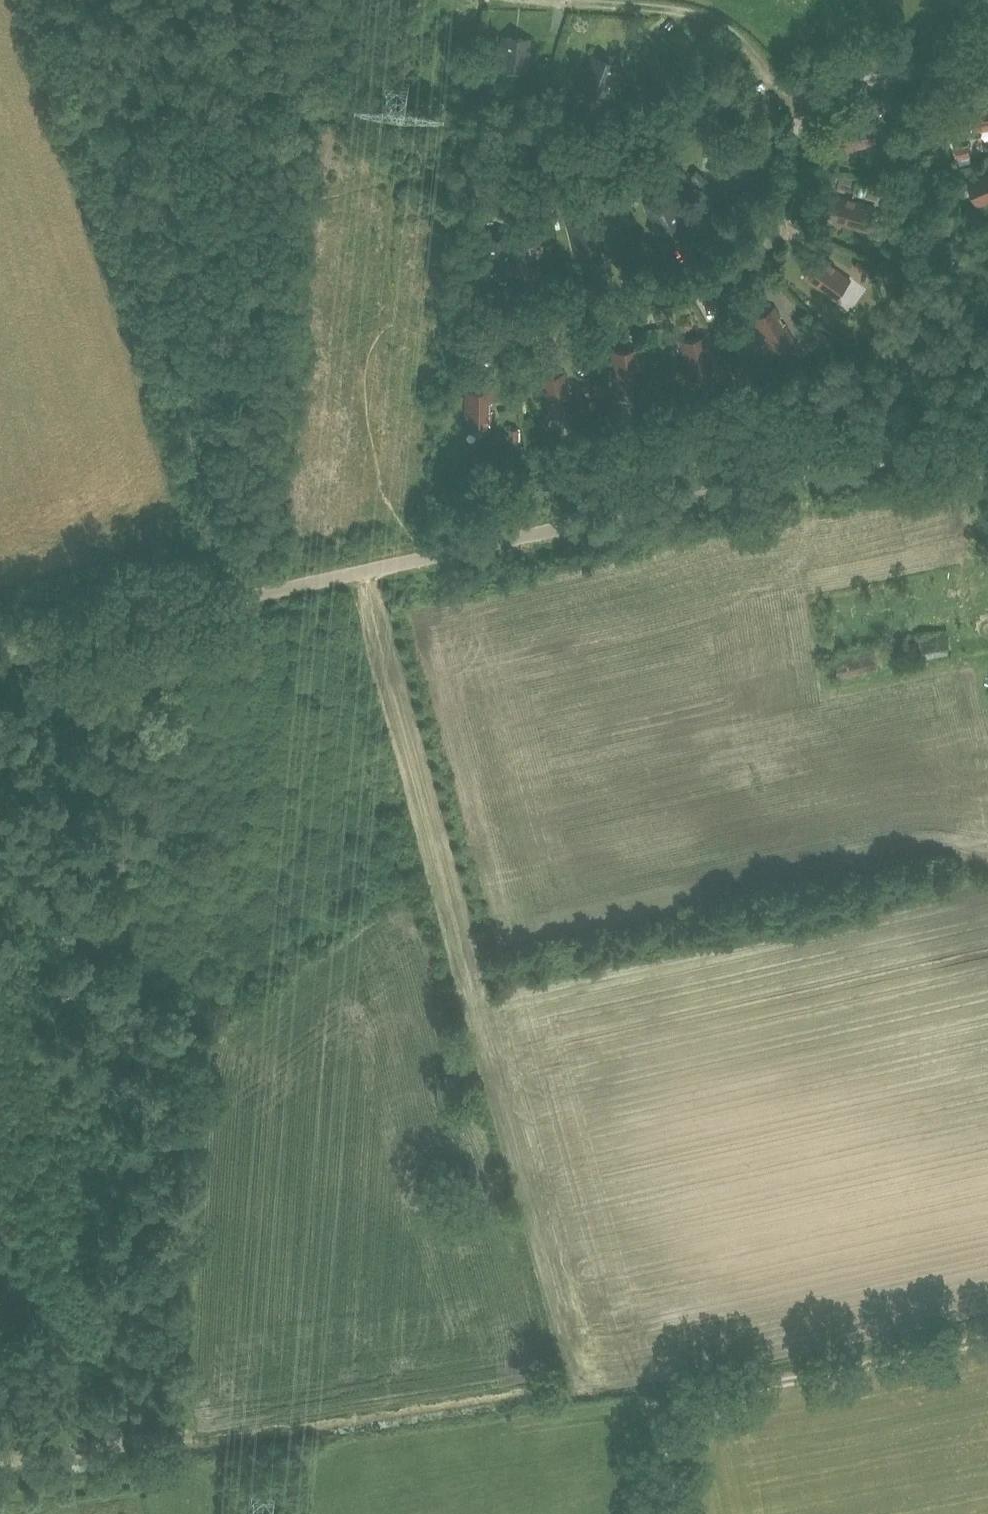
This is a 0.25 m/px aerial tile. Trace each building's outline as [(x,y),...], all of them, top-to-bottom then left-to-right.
[(531,39),(518,38),(518,40),(502,39),(498,68),(527,72),(531,39)] [(618,65),(606,61),(605,63),(590,57),(579,85),(606,96),(618,65)] [(629,69),(625,81),(633,84),(637,72),(629,69)] [(537,85),(546,88),(549,76),(541,74),(537,85)] [(869,106),(881,103),(880,95),(868,97),(869,106)] [(959,106),(959,108),(962,107),(965,129),(962,130),(962,131),(982,128),(981,127),(987,126),(987,103),(959,106)] [(835,126),(839,150),(878,144),(877,142),(874,143),(870,121),(874,120),(874,119),(854,122),(854,124),(846,125),(846,124),(835,126)] [(977,156),(987,155),(987,131),(976,131),(977,156)] [(751,144),(722,137),(715,165),(746,173),(749,161),(747,160),(751,144)] [(955,148),(958,156),(969,153),(967,145),(955,148)] [(870,148),(852,153),(858,178),(889,170),(884,153),(872,156),(870,148)] [(699,184),(705,178),(696,170),(690,176),(699,184)] [(675,187),(681,180),(672,172),(667,178),(675,187)] [(968,182),(968,183),(971,182),(980,202),(977,204),(977,205),(987,200),(987,174),(968,182)] [(876,188),(888,190),(889,181),(877,180),(876,188)] [(657,234),(669,229),(668,226),(683,220),(671,192),(645,204),(657,234)] [(848,199),(837,196),(830,220),(867,230),(868,229),(864,228),(870,207),(874,208),(874,207),(855,201),(855,203),(847,200),(848,199)] [(609,213),(618,210),(615,199),(606,201),(609,213)] [(530,231),(539,229),(537,217),(528,219),(530,231)] [(576,256),(588,253),(588,250),(603,246),(596,217),(568,224),(576,256)] [(819,257),(804,277),(836,300),(836,299),(834,296),(847,279),(850,281),(850,280),(834,268),(833,269),(827,264),(828,263),(819,257)] [(854,267),(865,273),(869,265),(858,260),(854,267)] [(774,307),(753,319),(772,353),(773,352),(771,349),(790,338),(792,341),(793,341),(784,324),(782,324),(778,317),(780,317),(774,307)] [(810,332),(818,341),(824,335),(816,326),(810,332)] [(705,336),(681,342),(690,380),(691,379),(690,376),(712,371),(713,374),(714,374),(709,355),(708,355),(706,347),(707,347),(705,336)] [(636,349),(611,352),(616,391),(617,390),(617,387),(639,384),(639,388),(640,388),(638,368),(637,368),(636,360),(637,360),(636,349)] [(732,366),(737,378),(744,375),(740,363),(732,366)] [(564,373),(541,379),(551,417),(552,417),(551,413),(573,407),(574,411),(575,410),(570,391),(568,392),(566,384),(567,384),(564,373)] [(654,396),(663,395),(662,383),(653,384),(654,396)] [(491,392),(466,391),(465,430),(467,430),(467,427),(489,427),(489,431),(490,431),(490,411),(489,411),(489,403),(490,403),(491,392)] [(587,414),(596,412),(594,400),(585,402),(587,414)] [(509,441),(517,441),(517,429),(509,429),(509,441)] [(947,637),(920,643),(924,659),(949,654),(947,637)]
